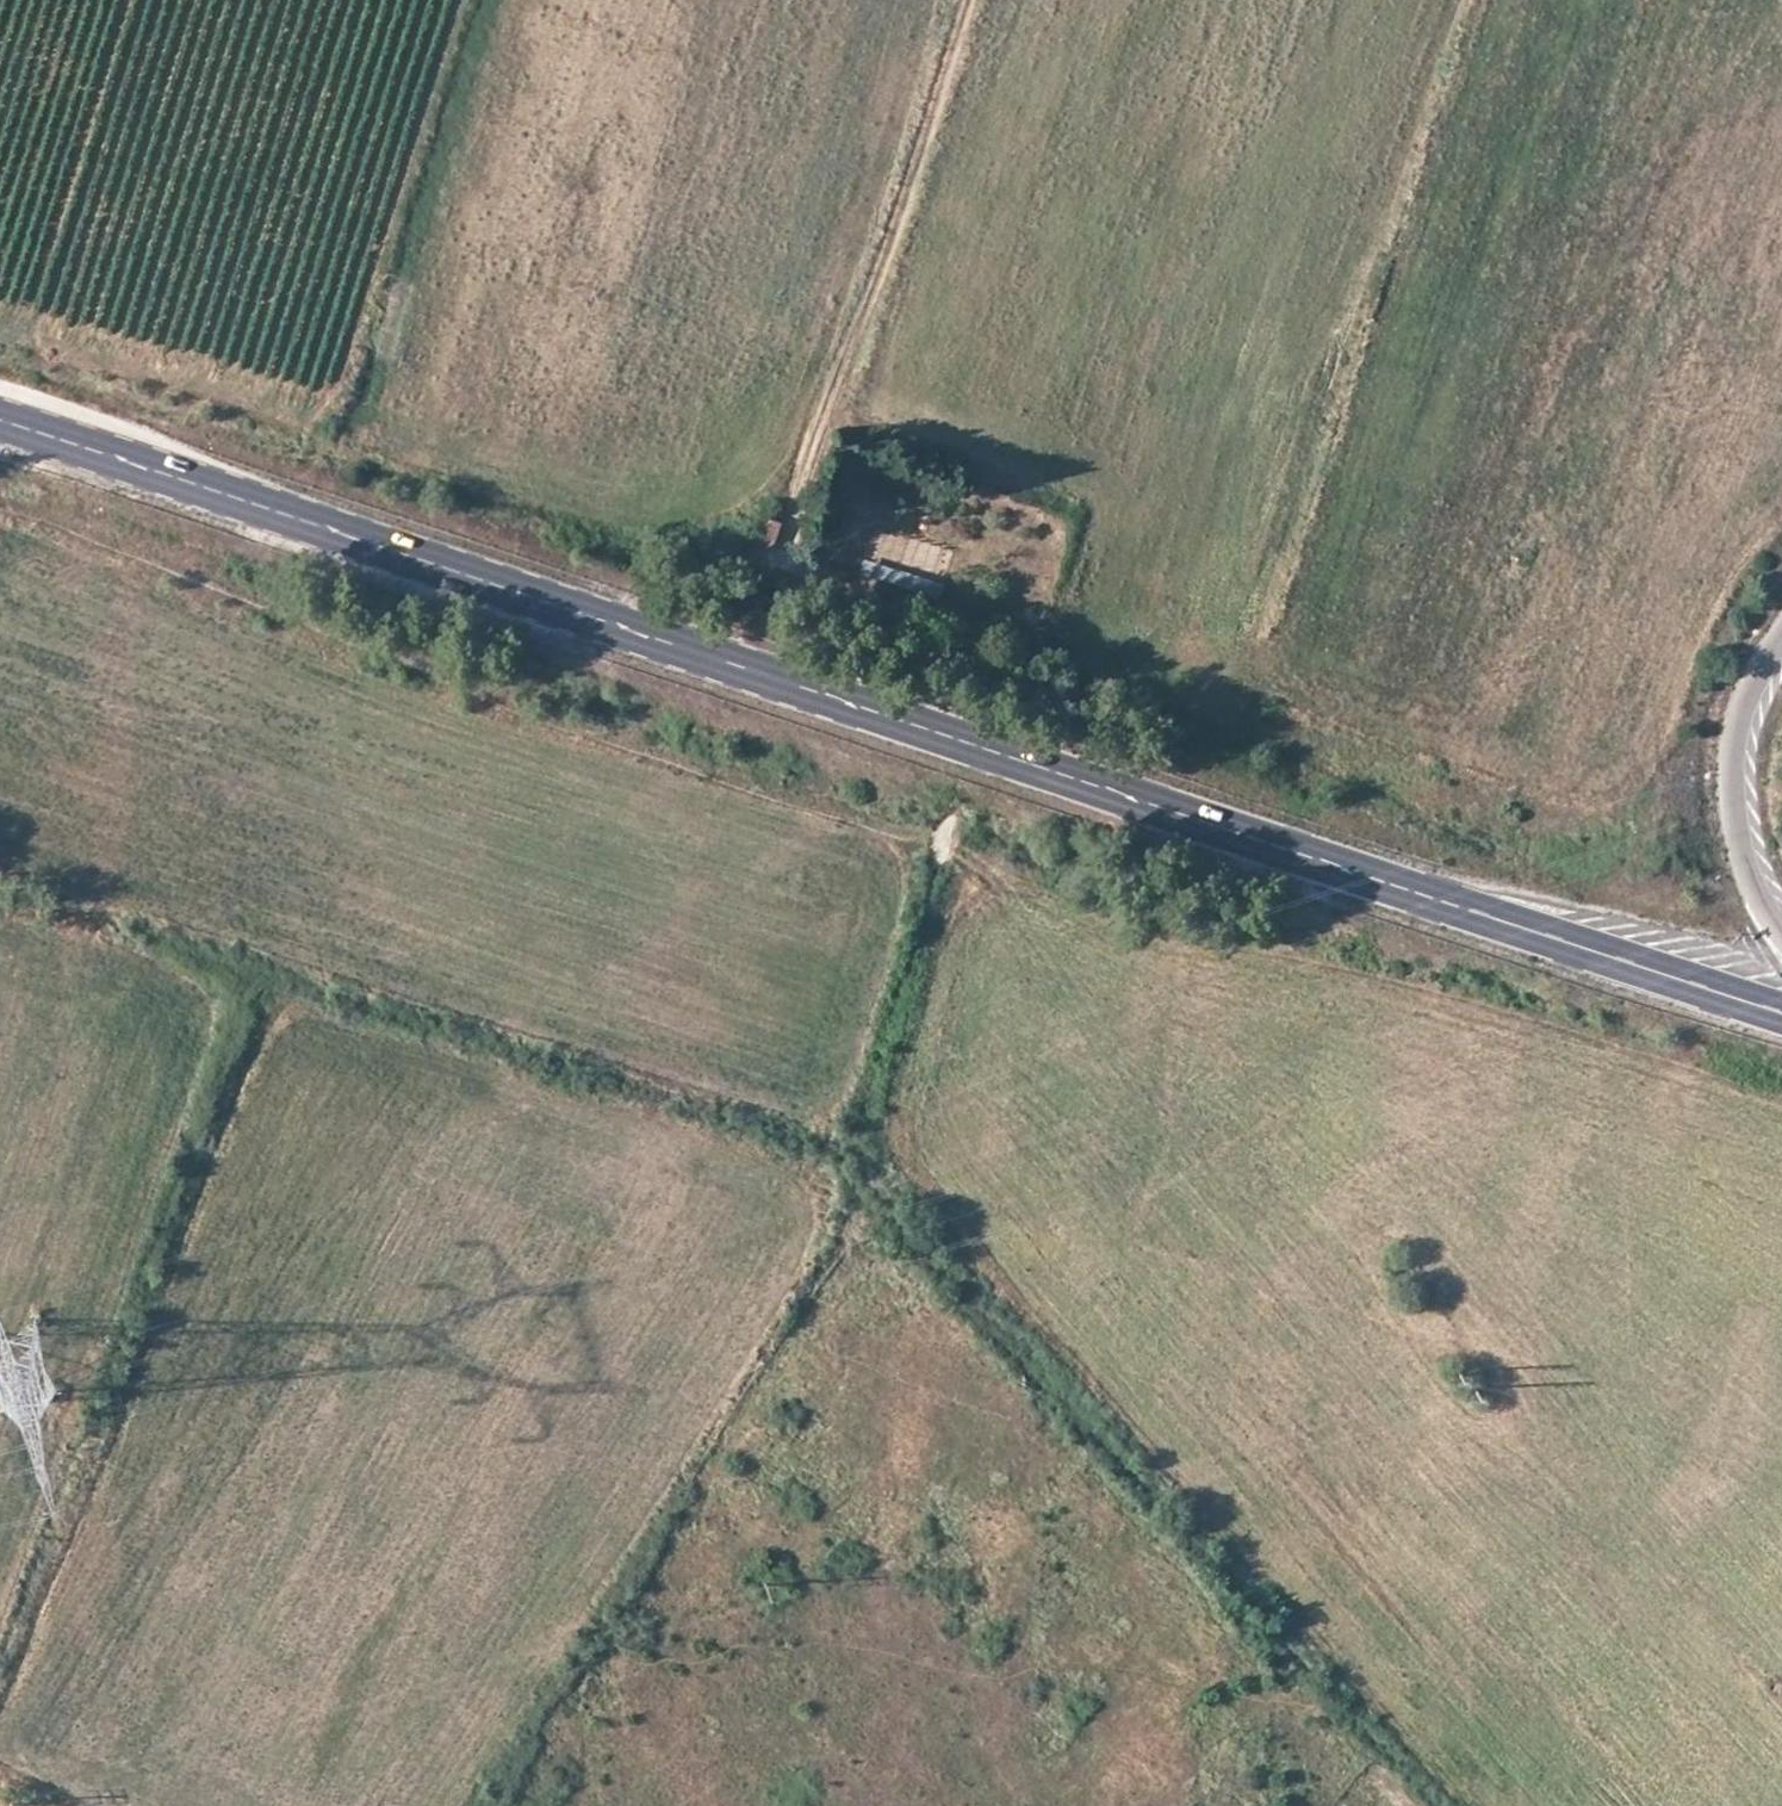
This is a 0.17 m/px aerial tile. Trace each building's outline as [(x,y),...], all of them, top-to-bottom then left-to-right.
[(757,517),(754,541),(776,543),(778,519),(757,517)] [(873,529),(868,555),(944,570),(950,545),(873,529)] [(860,562),(856,586),(936,599),(940,575),(860,562)]
